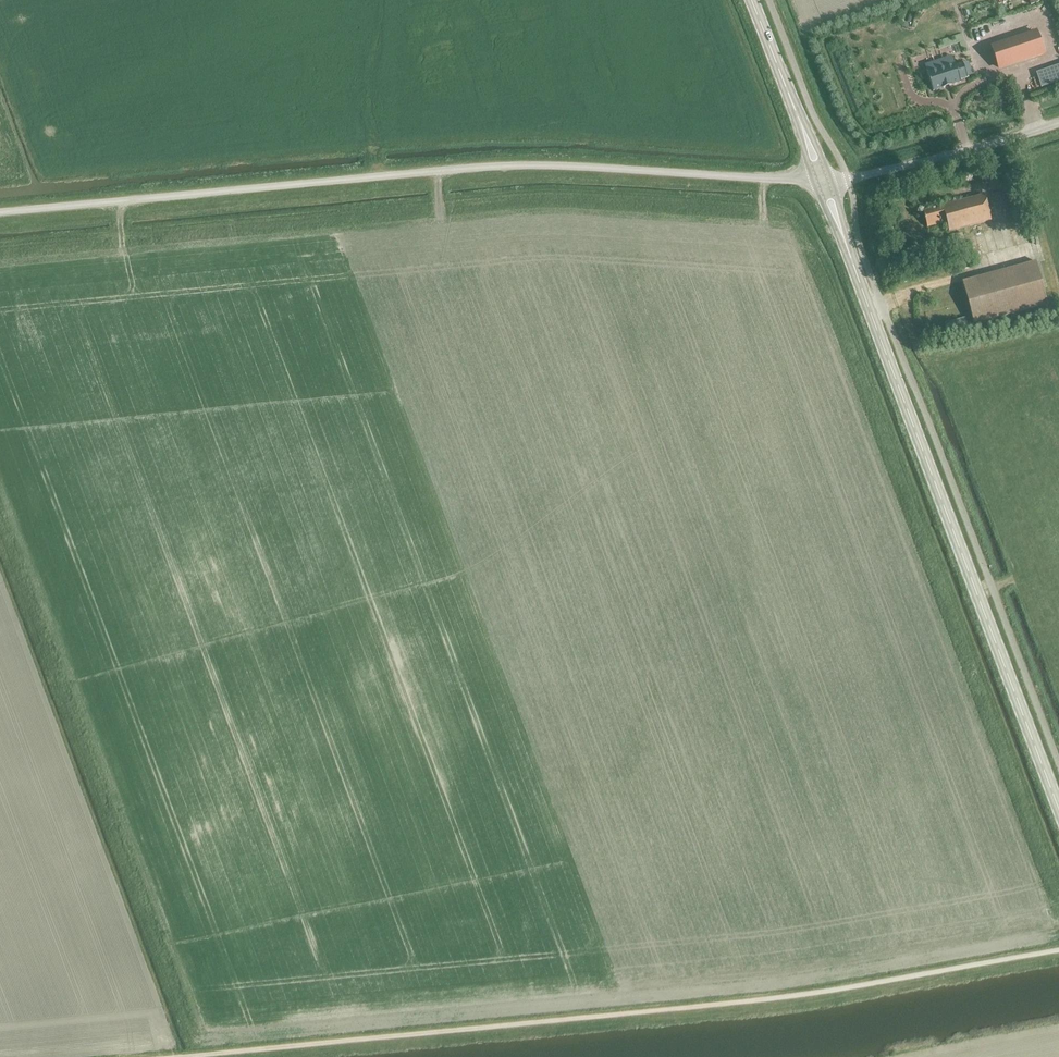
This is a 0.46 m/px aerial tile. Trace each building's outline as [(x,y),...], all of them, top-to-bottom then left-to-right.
[(993,47),(999,66),(1041,55),(1036,35),(993,47)] [(949,86),(951,86),(951,85),(960,82),(960,80),(967,77),(962,63),(955,65),(954,63),(946,66),(943,59),(933,62),(935,70),(926,72),(933,91),(942,88),(945,88),(944,87),(949,86)] [(948,232),(990,221),(983,195),(923,211),(927,227),(945,222),(948,232)] [(957,282),(968,324),(1043,305),(1032,263),(957,282)] [(943,323),(945,332),(966,326),(964,317),(943,323)]
